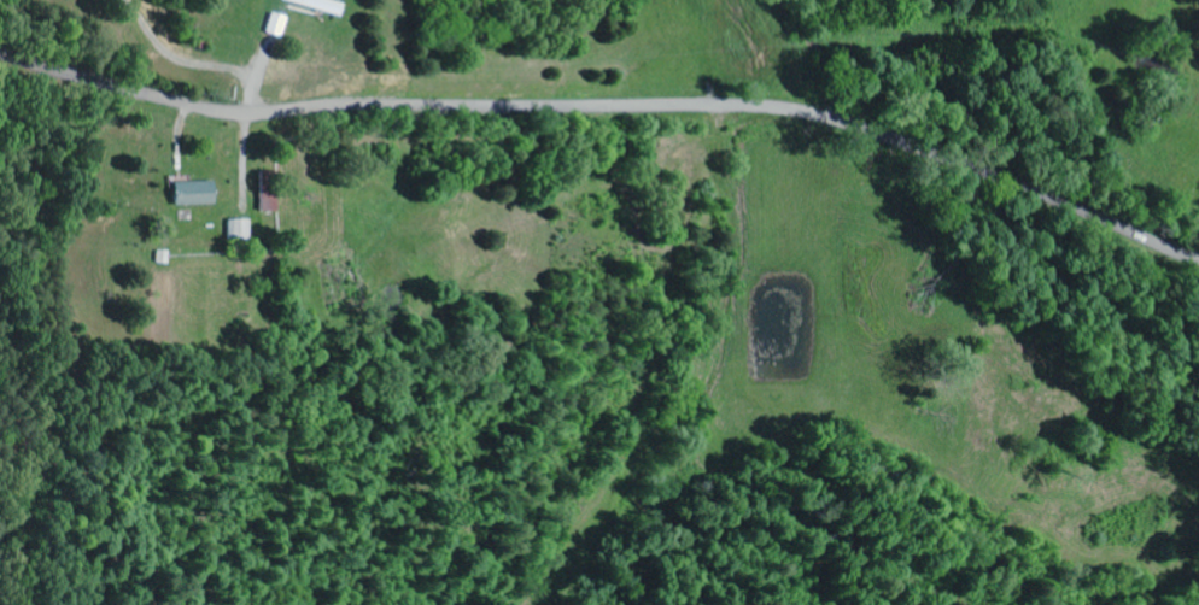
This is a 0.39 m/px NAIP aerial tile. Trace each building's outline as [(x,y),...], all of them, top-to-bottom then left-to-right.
[(342,17),(346,4),(331,0),(283,0),(342,17)] [(285,36),(290,17),(276,13),(271,33),(285,36)] [(179,206),(218,205),(217,182),(178,183),(179,206)] [(230,240),(251,241),(252,220),(231,220),(230,240)]
